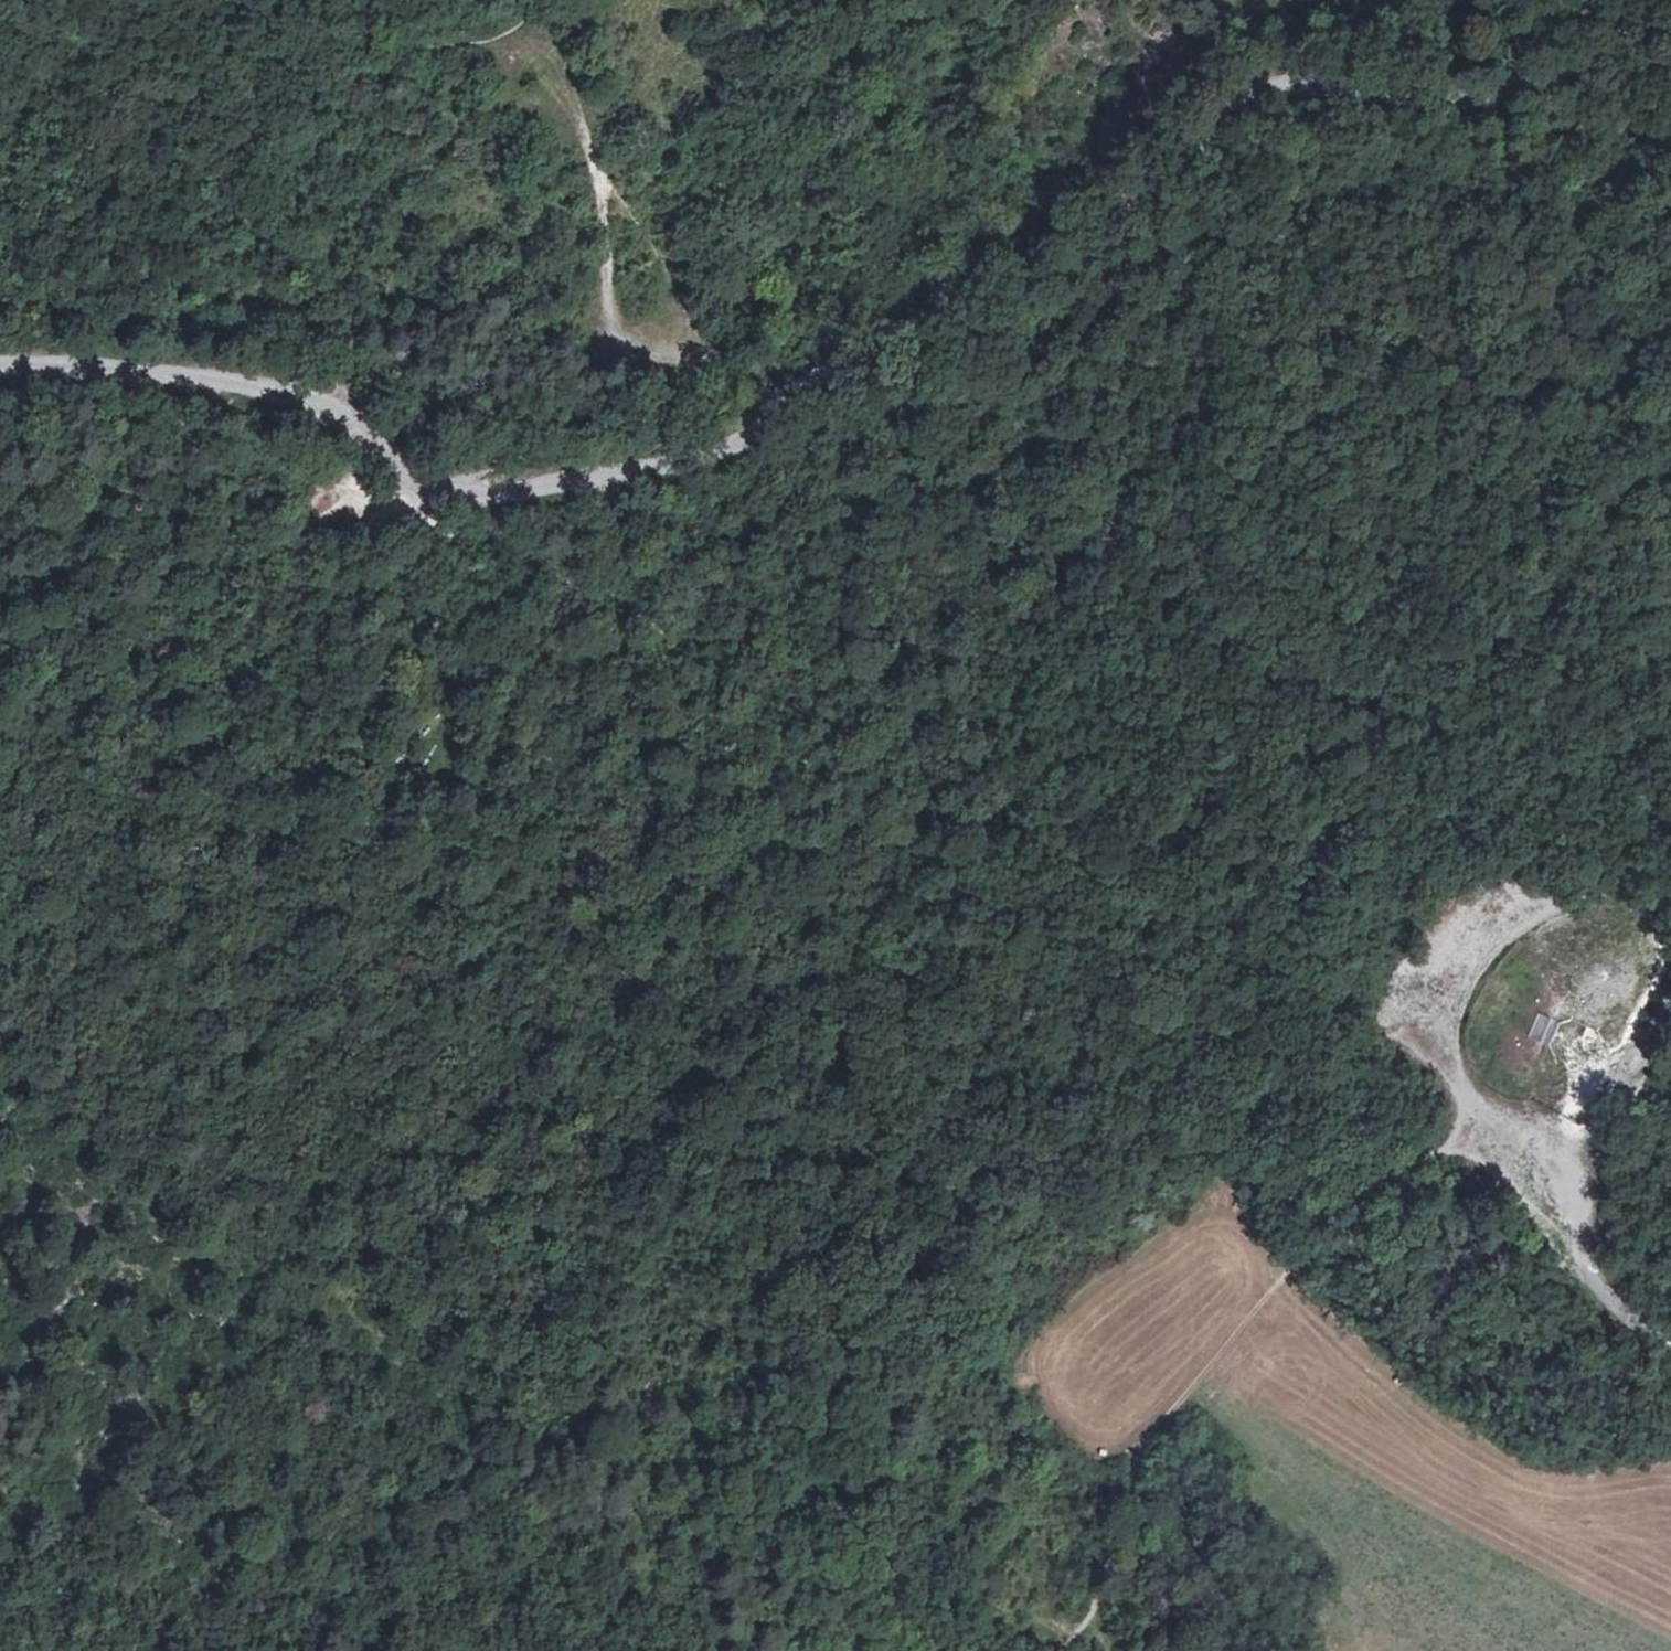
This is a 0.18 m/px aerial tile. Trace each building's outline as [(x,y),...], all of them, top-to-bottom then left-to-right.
[(1628,1004),(1629,952),(1574,950),(1573,1002),(1628,1004)] [(1566,1005),(1544,994),(1524,1035),(1551,1046),(1566,1005)]
